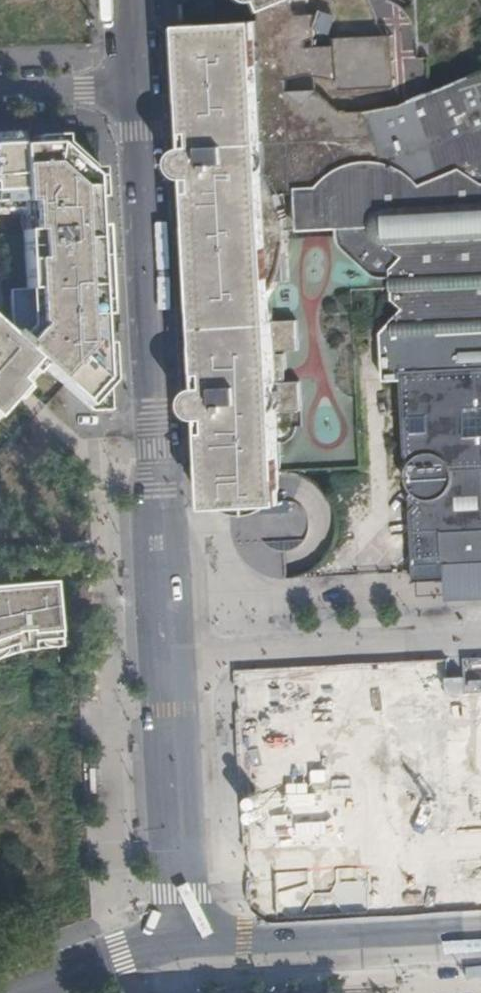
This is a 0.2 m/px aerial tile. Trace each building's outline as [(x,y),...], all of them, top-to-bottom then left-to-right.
[(426,89),(364,114),(342,116),(318,93),(287,93),(286,81),(310,76),(339,82),(340,91),(395,87),(393,38),(337,41),(337,48),(316,49),(314,17),(296,17),(290,2),(294,0),(244,0),(244,1),(251,4),(258,3),(263,2),(266,11),(256,16),(256,23),(223,23),(181,26),(186,131),(187,144),(177,150),(173,159),(173,165),(177,173),(184,176),(189,176),(194,278),(201,385),(194,386),(188,393),(186,402),(188,408),(193,414),(202,417),(207,506),(222,506),(242,504),(287,503),(288,501),(294,503),(303,509),(308,518),(310,529),(306,540),(301,547),(293,550),(285,553),(286,579),(302,578),(318,567),(324,561),(333,548),(336,533),(337,521),(334,508),(329,497),(321,487),(311,480),(298,475),(283,473),(279,399),(272,286),(282,266),(286,250),(288,231),(287,214),(277,188),(298,188),(299,230),(340,228),(342,243),(345,246),(368,268),(377,275),(385,276),(398,276),(399,307),(405,313),(385,336),(385,363),(386,380),(402,380),(402,375),(447,373),(454,372),(466,371),(480,371),(480,67),(426,89)] [(322,12),(318,31),(333,35),(338,16),(322,12)] [(7,335),(0,329),(0,408),(20,386),(14,380),(33,359),(57,381),(91,411),(112,410),(104,265),(99,168),(63,170),(62,134),(18,137),(0,138),(0,216),(22,214),(22,229),(23,240),(26,291),(10,292),(12,329),(7,335)] [(466,371),(454,372),(447,373),(402,375),(402,380),(403,405),(406,456),(413,463),(409,469),(406,480),(409,489),(414,496),(409,502),(410,514),(412,543),(414,578),(443,576),(442,563),(470,561),(480,561),(480,371),(466,371)] [(442,563),(444,601),(480,599),(480,561),(470,561),(442,563)] [(58,635),(54,584),(0,586),(0,651),(17,644),(19,655),(58,635)]
